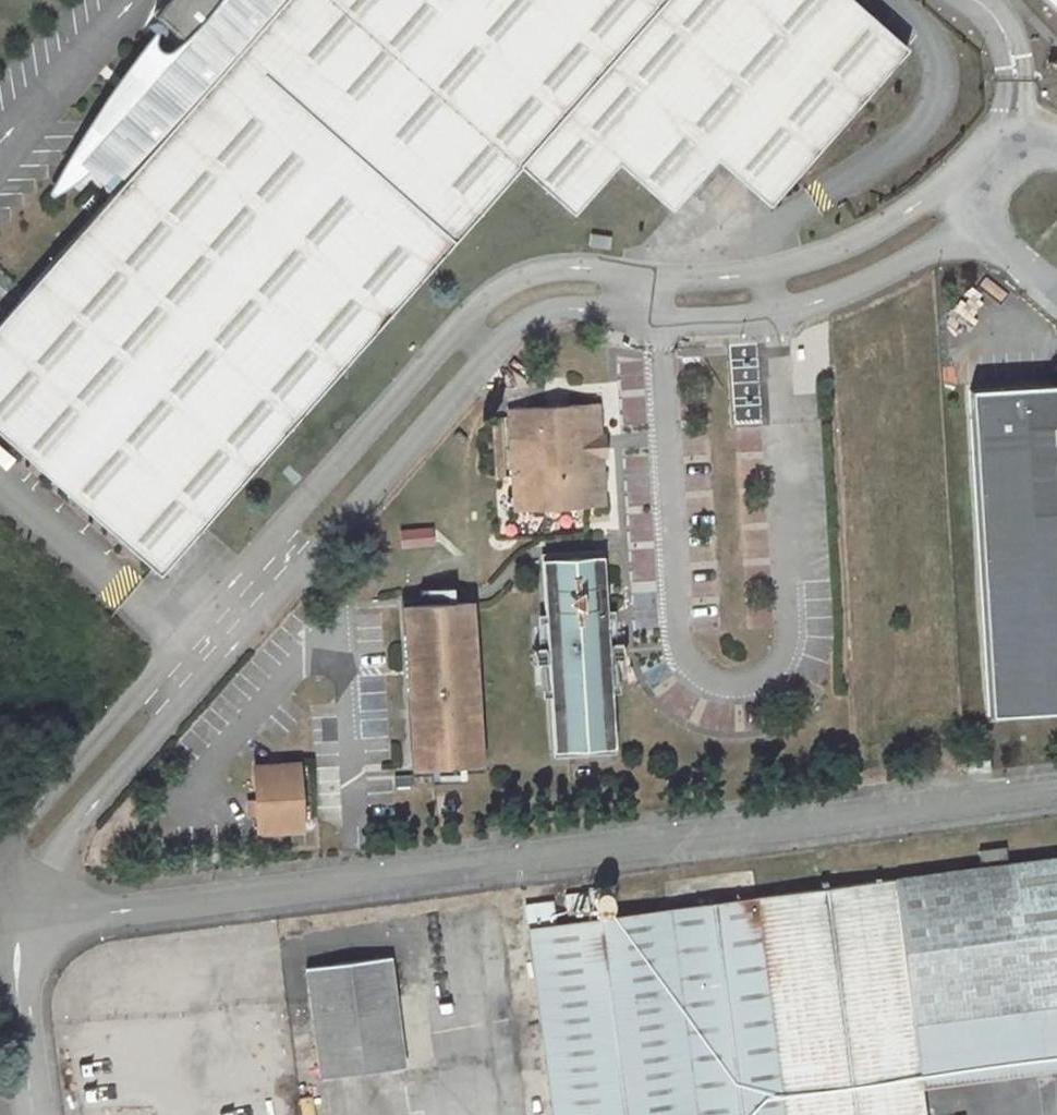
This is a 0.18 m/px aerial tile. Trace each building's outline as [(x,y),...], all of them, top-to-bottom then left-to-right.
[(161,576),(514,162),(568,209),(612,157),(666,203),(710,151),(764,197),(900,38),(855,0),(158,0),(144,16),(179,46),(164,63),(159,58),(71,162),(97,185),(108,172),(119,182),(16,301),(44,325),(0,377),(0,439),(161,576)] [(585,239),(606,242),(608,230),(587,227),(585,239)] [(16,301),(0,320),(0,377),(44,325),(16,301)] [(1054,401),(951,406),(966,732),(1056,727),(1056,404),(1054,401)] [(588,507),(602,506),(599,457),(603,457),(602,434),(598,434),(596,402),(584,403),(588,507)] [(584,403),(506,408),(512,512),(588,507),(584,403)] [(499,416),(490,416),(494,480),(502,479),(499,416)] [(9,471),(18,462),(0,446),(0,463),(9,471)] [(430,528),(398,531),(399,547),(431,545),(430,528)] [(556,752),(607,748),(595,556),(544,559),(556,752)] [(464,601),(404,605),(413,751),(408,751),(409,769),(475,765),(464,601)] [(295,765),(251,768),(253,800),(254,817),(255,833),(299,830),(295,765)] [(409,786),(408,776),(392,777),(393,786),(409,786)] [(254,817),(253,800),(245,801),(246,818),(254,817)] [(895,879),(895,878),(755,896),(783,1114),(922,1114),(918,1088),(909,1023),(1026,1007),(1007,864),(1006,864),(1004,848),(978,851),(980,867),(895,879)] [(1007,864),(1026,1007),(1056,1003),(1056,857),(1007,864)] [(610,884),(587,887),(590,910),(613,907),(610,884)] [(588,912),(586,892),(564,895),(567,915),(588,912)] [(555,923),(552,901),(524,904),(552,1114),(783,1114),(755,896),(555,923)] [(389,956),(304,967),(319,1079),(404,1068),(389,956)] [(909,1023),(918,1088),(1056,1070),(1056,1003),(1026,1007),(909,1023)]
